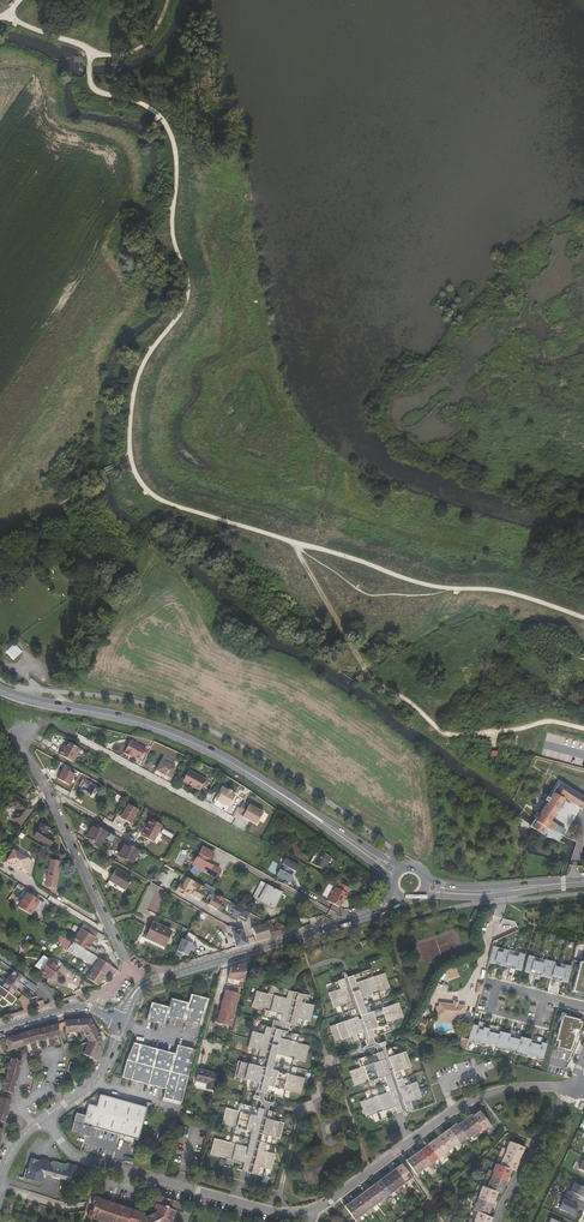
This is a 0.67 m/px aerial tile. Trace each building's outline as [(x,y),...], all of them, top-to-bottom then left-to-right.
[(10,650),(6,653),(12,659),(15,656),(10,650)] [(145,750),(130,742),(126,748),(141,756),(145,750)] [(67,747),(65,751),(63,749),(60,754),(74,762),(81,750),(69,744),(67,747)] [(141,756),(126,748),(123,753),(129,756),(130,755),(139,760),(141,756)] [(161,760),(156,771),(161,773),(165,775),(171,778),(176,767),(161,760)] [(75,774),(64,768),(62,772),(60,774),(59,774),(57,778),(69,785),(75,774)] [(205,780),(188,770),(183,779),(200,788),(205,780)] [(81,789),(91,795),(96,786),(89,782),(90,780),(84,777),(79,786),(82,787),(81,789)] [(200,788),(183,779),(182,781),(199,791),(200,788)] [(583,808),(583,800),(561,784),(537,822),(536,821),(531,827),(543,837),(559,843),(563,837),(565,832),(550,824),(565,800),(582,811),(583,808)] [(225,792),(221,790),(217,797),(229,803),(233,797),(229,795),(225,792)] [(209,792),(205,799),(211,802),(215,795),(209,792)] [(9,803),(18,811),(12,819),(20,825),(33,809),(15,795),(9,803)] [(229,803),(217,797),(215,801),(227,807),(229,803)] [(239,809),(237,814),(242,817),(256,825),(263,812),(249,804),(249,805),(243,802),(239,809)] [(129,804),(121,818),(131,824),(139,810),(129,804)] [(162,824),(150,818),(141,835),(153,841),(162,824)] [(49,827),(41,823),(34,835),(48,844),(52,837),(45,833),(49,827)] [(109,832),(94,824),(91,829),(93,830),(88,838),(101,845),(105,839),(107,840),(106,841),(110,843),(114,846),(119,838),(109,832)] [(114,846),(110,843),(109,845),(115,848),(120,839),(119,838),(114,846)] [(140,850),(126,842),(122,847),(124,848),(120,856),(132,863),(140,850)] [(212,853),(202,846),(198,853),(200,854),(198,857),(196,856),(192,863),(214,876),(218,868),(204,861),(206,857),(209,859),(212,853)] [(29,875),(32,862),(14,850),(7,861),(29,875)] [(181,850),(176,862),(182,864),(187,853),(181,850)] [(310,862),(327,871),(329,867),(325,865),(330,857),(316,850),(310,862)] [(290,882),(299,864),(282,856),(273,874),(290,882)] [(325,865),(329,867),(334,859),(330,857),(325,865)] [(59,861),(51,859),(47,886),(55,888),(59,861)] [(132,878),(116,869),(110,880),(125,890),(132,878)] [(204,886),(187,877),(182,886),(179,884),(176,891),(185,896),(188,891),(201,899),(205,892),(202,890),(204,886)] [(280,892),(262,881),(253,897),(272,906),(280,892)] [(151,882),(138,911),(145,915),(158,885),(151,882)] [(334,886),(327,900),(339,906),(342,901),(343,898),(344,898),(347,893),(345,892),(348,887),(339,882),(337,887),(334,886)] [(33,914),(40,898),(26,892),(18,908),(33,914)] [(215,907),(221,896),(215,892),(213,896),(210,895),(206,902),(215,907)] [(282,893),(280,892),(272,906),(274,908),(282,893)] [(69,902),(58,894),(54,899),(66,907),(69,902)] [(243,917),(247,910),(231,901),(226,909),(231,911),(229,913),(235,917),(237,913),(243,917)] [(59,910),(53,906),(50,911),(56,915),(59,910)] [(479,907),(475,906),(471,916),(475,918),(479,907)] [(277,921),(274,926),(272,926),(270,919),(265,921),(266,923),(267,928),(270,936),(285,932),(281,930),(284,925),(277,921)] [(516,924),(510,919),(507,922),(517,933),(520,932),(516,924)] [(98,933),(84,923),(73,941),(102,960),(107,953),(104,952),(105,950),(101,947),(100,949),(98,947),(97,949),(90,945),(98,933)] [(148,932),(147,932),(143,940),(165,950),(166,946),(165,946),(172,931),(152,923),(148,932)] [(227,925),(223,923),(226,933),(231,932),(236,947),(247,944),(243,930),(242,930),(227,925)] [(266,923),(252,927),(256,941),(270,936),(267,928),(266,923)] [(105,974),(106,973),(112,977),(116,971),(118,972),(119,971),(102,960),(73,941),(69,939),(63,947),(94,967),(105,974)] [(196,946),(180,940),(176,952),(187,957),(191,949),(194,951),(196,946)] [(498,947),(493,946),(489,963),(494,964),(495,961),(500,962),(502,953),(497,952),(498,948),(498,947)] [(502,953),(500,962),(499,965),(504,967),(505,963),(511,965),(513,956),(508,955),(509,951),(509,950),(503,949),(502,953)] [(513,956),(511,965),(516,966),(515,969),(520,971),(525,954),(519,953),(518,957),(513,956)] [(48,960),(43,955),(34,966),(40,970),(48,960)] [(534,957),(528,955),(524,972),(530,973),(531,970),(536,971),(538,962),(533,961),(534,957)] [(538,962),(536,971),(541,972),(540,976),(545,977),(550,961),(544,959),(544,960),(543,963),(538,962)] [(49,960),(48,960),(40,970),(50,978),(59,967),(49,960)] [(555,962),(550,961),(545,977),(551,979),(552,975),(557,977),(559,967),(554,966),(555,962)] [(228,979),(243,981),(245,962),(230,967),(228,979)] [(580,962),(572,991),(583,994),(583,963),(580,962)] [(564,969),(559,967),(557,977),(562,978),(561,981),(567,983),(571,966),(565,965),(564,969)] [(451,979),(460,976),(457,966),(447,970),(451,979)] [(98,985),(105,974),(94,967),(91,972),(85,967),(80,974),(87,978),(97,985),(98,985)] [(384,973),(373,976),(370,969),(331,982),(334,990),(328,992),(333,1007),(339,1006),(344,1021),(330,1026),(335,1042),(350,1037),(353,1044),(366,1039),(379,1035),(391,1030),(389,1023),(404,1018),(398,1002),(383,1007),(378,992),(390,988),(384,973)] [(22,981),(35,990),(38,987),(30,982),(25,978),(21,975),(19,979),(18,980),(21,983),(22,981)] [(16,990),(21,983),(18,980),(18,981),(11,976),(6,982),(16,990)] [(13,995),(16,990),(6,982),(3,988),(13,995)] [(307,1004),(308,997),(269,987),(267,995),(256,992),(251,1008),(263,1011),(262,1019),(273,1022),(289,1025),(301,1028),(303,1020),(308,1022),(313,1006),(307,1004)] [(199,996),(200,993),(194,991),(193,994),(190,993),(188,1002),(170,997),(168,1006),(151,1001),(146,1020),(163,1024),(166,1016),(200,1026),(208,998),(199,996)] [(230,1026),(238,994),(225,991),(216,1025),(219,1025),(220,1023),(230,1026)] [(454,999),(453,1004),(440,1002),(438,1014),(452,1016),(452,1022),(462,1023),(463,1017),(464,1017),(465,1005),(458,1004),(458,1000),(454,999)] [(580,1020),(562,1015),(556,1040),(559,1041),(557,1048),(570,1051),(572,1045),(573,1042),(574,1042),(582,1024),(582,1022),(579,1021),(580,1020)] [(91,1017),(66,1020),(66,1032),(83,1030),(87,1037),(98,1031),(91,1017)] [(424,1028),(427,1021),(421,1018),(418,1025),(424,1028)] [(57,1022),(40,1027),(44,1040),(46,1039),(49,1047),(60,1043),(58,1036),(61,1035),(57,1022)] [(287,1033),(289,1025),(273,1022),(271,1029),(287,1033)] [(475,1025),(471,1024),(468,1036),(467,1041),(473,1043),(474,1039),(479,1041),(482,1030),(477,1028),(477,1026),(475,1025)] [(287,1033),(271,1029),(259,1026),(258,1034),(252,1032),(248,1048),(254,1050),(250,1065),(238,1062),(234,1078),(246,1081),(244,1089),(256,1092),(271,1096),(284,1099),(286,1091),(301,1095),(305,1079),(289,1075),(293,1059),(305,1062),(309,1047),(297,1044),(299,1036),(287,1033)] [(40,1027),(21,1032),(25,1045),(29,1044),(31,1052),(42,1049),(40,1041),(44,1040),(40,1027)] [(483,1027),(482,1030),(479,1041),(478,1044),(484,1046),(485,1042),(490,1044),(493,1033),(487,1031),(488,1028),(486,1028),(483,1027)] [(89,1041),(84,1052),(95,1057),(102,1040),(98,1031),(87,1037),(89,1041)] [(493,1033),(490,1044),(495,1045),(494,1048),(500,1050),(504,1033),(501,1032),(499,1031),(498,1031),(498,1034),(493,1033)] [(11,1049),(25,1045),(21,1032),(7,1037),(5,1040),(7,1048),(11,1049)] [(507,1034),(504,1033),(500,1050),(505,1051),(506,1048),(511,1049),(514,1038),(509,1037),(510,1034),(509,1034),(507,1034)] [(467,1041),(468,1036),(463,1034),(458,1049),(464,1051),(467,1041)] [(378,1043),(382,1042),(379,1035),(366,1039),(371,1054),(384,1049),(383,1045),(379,1046),(378,1043)] [(519,1040),(514,1038),(511,1049),(516,1051),(516,1054),(515,1054),(521,1056),(525,1038),(522,1037),(521,1037),(520,1037),(519,1040)] [(529,1039),(525,1038),(521,1056),(527,1057),(528,1053),(533,1055),(536,1044),(530,1042),(531,1040),(530,1040),(529,1039)] [(133,1042),(121,1076),(164,1088),(161,1097),(180,1102),(194,1050),(177,1045),(174,1054),(133,1042)] [(536,1044),(533,1055),(538,1056),(537,1059),(537,1060),(542,1061),(547,1044),(544,1043),(542,1043),(541,1042),(541,1045),(536,1044)] [(405,1051),(399,1053),(397,1045),(384,1049),(371,1054),(358,1059),(361,1066),(349,1070),(355,1086),(367,1082),(372,1097),(360,1101),(366,1116),(377,1113),(380,1121),(418,1107),(416,1099),(422,1097),(416,1081),(410,1083),(405,1069),(411,1067),(405,1051)] [(7,1069),(6,1074),(17,1077),(22,1061),(10,1058),(8,1064),(6,1063),(5,1069),(7,1069)] [(214,1091),(218,1075),(198,1069),(195,1081),(207,1084),(206,1089),(214,1091)] [(17,1077),(6,1074),(4,1079),(2,1079),(1,1084),(3,1085),(2,1090),(13,1093),(17,1077)] [(269,1103),(271,1096),(256,1092),(255,1097),(259,1098),(258,1101),(254,1100),(252,1107),(268,1111),(270,1104),(269,1103)] [(123,1100),(122,1099),(100,1093),(97,1105),(89,1103),(85,1115),(76,1113),(71,1131),(90,1136),(92,1126),(138,1138),(147,1106),(144,1105),(123,1100)] [(8,1111),(11,1099),(0,1097),(0,1109),(8,1111)] [(268,1111),(252,1107),(240,1104),(238,1112),(227,1109),(223,1125),(235,1128),(231,1143),(215,1139),(211,1155),(227,1159),(225,1167),(264,1177),(266,1169),(273,1171),(277,1155),(270,1153),(274,1138),(280,1139),(284,1124),(278,1122),(280,1115),(268,1111)] [(489,1127),(492,1125),(480,1108),(472,1114),(482,1127),(482,1128),(487,1124),(489,1127)] [(0,1109),(0,1120),(5,1122),(8,1111),(0,1109)] [(482,1127),(472,1114),(471,1113),(464,1118),(476,1135),(479,1133),(477,1130),(482,1127)] [(473,1137),(476,1135),(464,1118),(457,1124),(466,1136),(467,1138),(471,1134),(473,1137)] [(466,1136),(457,1124),(456,1122),(449,1128),(461,1144),(464,1142),(461,1139),(466,1136)] [(458,1146),(461,1144),(449,1128),(442,1133),(452,1146),(456,1144),(458,1146)] [(448,1149),(452,1146),(442,1133),(435,1138),(447,1154),(450,1152),(448,1149)] [(445,1156),(447,1154),(435,1138),(428,1143),(438,1157),(442,1153),(445,1156)] [(522,1153),(525,1145),(511,1139),(508,1148),(503,1146),(502,1150),(516,1156),(518,1152),(522,1153)] [(434,1160),(438,1157),(428,1143),(421,1148),(433,1165),(436,1162),(434,1160)] [(430,1167),(433,1165),(421,1148),(414,1154),(424,1167),(428,1164),(430,1167)] [(515,1160),(516,1156),(502,1150),(500,1155),(505,1156),(501,1164),(511,1168),(516,1170),(519,1161),(515,1160)] [(420,1170),(424,1167),(414,1154),(407,1159),(419,1175),(422,1173),(420,1170)] [(43,1158),(40,1160),(32,1158),(26,1179),(41,1182),(44,1174),(70,1181),(71,1177),(76,1174),(78,1165),(69,1162),(66,1164),(54,1161),(51,1163),(49,1159),(43,1158)] [(411,1181),(415,1178),(403,1162),(395,1167),(406,1181),(410,1178),(411,1181)] [(511,1168),(501,1164),(497,1163),(494,1170),(490,1169),(488,1173),(503,1178),(504,1174),(508,1176),(511,1168)] [(401,1184),(406,1181),(395,1167),(388,1173),(400,1189),(403,1187),(401,1184)] [(397,1191),(400,1189),(388,1173),(381,1178),(391,1192),(395,1189),(397,1191)] [(501,1182),(503,1178),(488,1173),(486,1177),(491,1179),(488,1187),(498,1190),(502,1192),(505,1184),(501,1182)] [(387,1195),(391,1192),(381,1178),(374,1184),(386,1200),(389,1198),(387,1195)] [(574,1183),(570,1192),(582,1197),(583,1192),(583,1188),(574,1183)] [(383,1202),(386,1200),(374,1184),(367,1189),(377,1203),(381,1199),(383,1202)] [(498,1190),(488,1187),(483,1185),(480,1193),(476,1192),(474,1196),(489,1201),(490,1197),(495,1198),(498,1190)] [(372,1206),(377,1203),(367,1189),(360,1194),(372,1211),(375,1208),(372,1206)] [(369,1213),(372,1211),(360,1194),(353,1199),(363,1213),(366,1210),(369,1213)] [(166,1197),(159,1195),(155,1208),(158,1209),(156,1212),(147,1217),(144,1216),(145,1214),(95,1197),(93,1204),(94,1204),(93,1210),(90,1210),(88,1217),(104,1221),(171,1221),(175,1210),(174,1209),(176,1201),(172,1199),(171,1200),(165,1198),(166,1197)] [(487,1205),(489,1201),(474,1196),(473,1200),(477,1201),(474,1209),(478,1211),(489,1215),(492,1206),(487,1205)] [(577,1201),(566,1196),(560,1209),(574,1215),(578,1206),(575,1205),(577,1201)] [(358,1216),(363,1213),(353,1199),(346,1205),(358,1221),(360,1219),(358,1216)] [(343,1207),(337,1213),(343,1220),(349,1214),(343,1207)] [(489,1215),(478,1211),(475,1218),(471,1217),(469,1221),(473,1221),(485,1221),(490,1221),(492,1216),(489,1215)]
